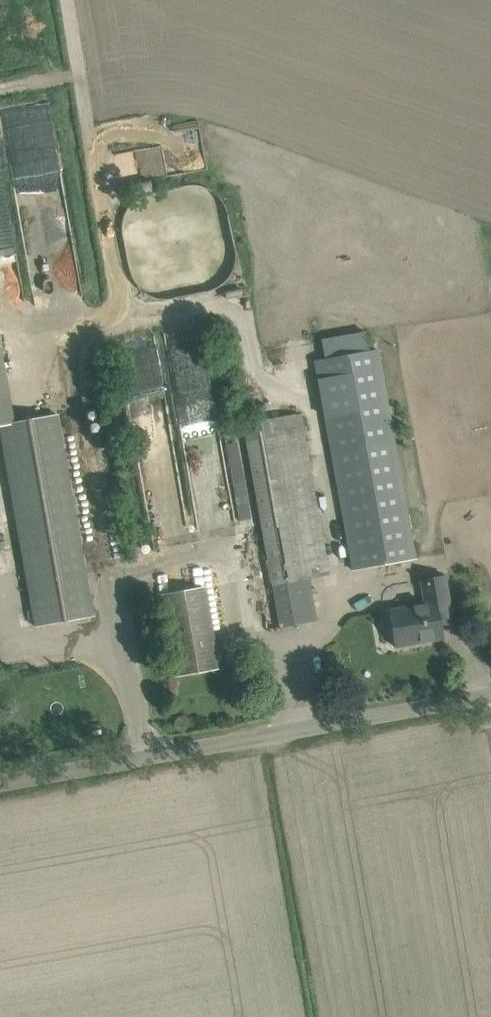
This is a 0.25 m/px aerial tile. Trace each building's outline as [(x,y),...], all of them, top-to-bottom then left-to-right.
[(116,151),(118,184),(166,181),(164,148),(116,151)] [(325,359),(315,360),(353,570),(415,558),(378,349),(371,350),(367,330),(322,339),(325,359)] [(14,421),(1,345),(0,345),(0,426),(15,424),(14,421)] [(34,627),(95,616),(59,413),(14,421),(15,424),(0,426),(0,436),(34,627)] [(316,620),(309,578),(329,574),(301,413),(244,423),(280,627),(316,620)] [(191,450),(193,512),(217,511),(217,496),(225,496),(223,448),(191,450)] [(388,609),(395,647),(442,638),(440,625),(453,623),(444,575),(419,579),(423,603),(388,609)] [(161,594),(175,675),(219,667),(204,586),(161,594)]
